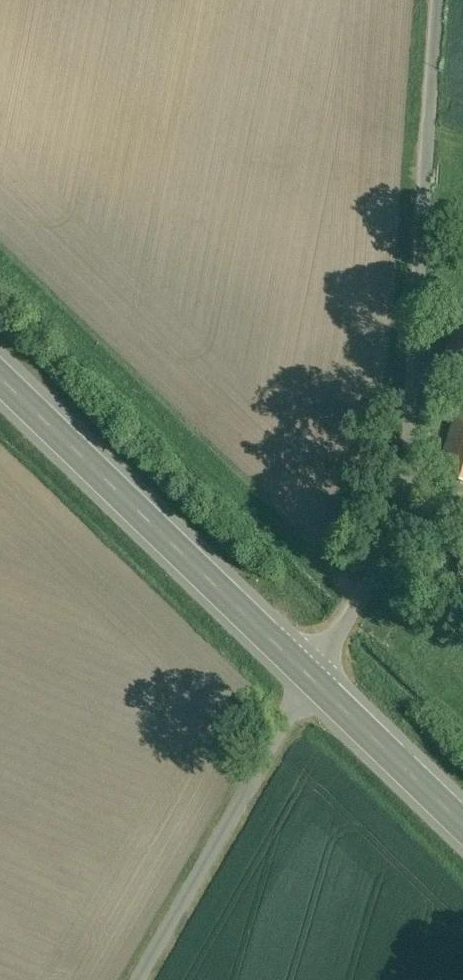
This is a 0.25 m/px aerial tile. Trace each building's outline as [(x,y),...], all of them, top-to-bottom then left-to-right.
[(440,477),(462,484),(462,401),(440,477)]
